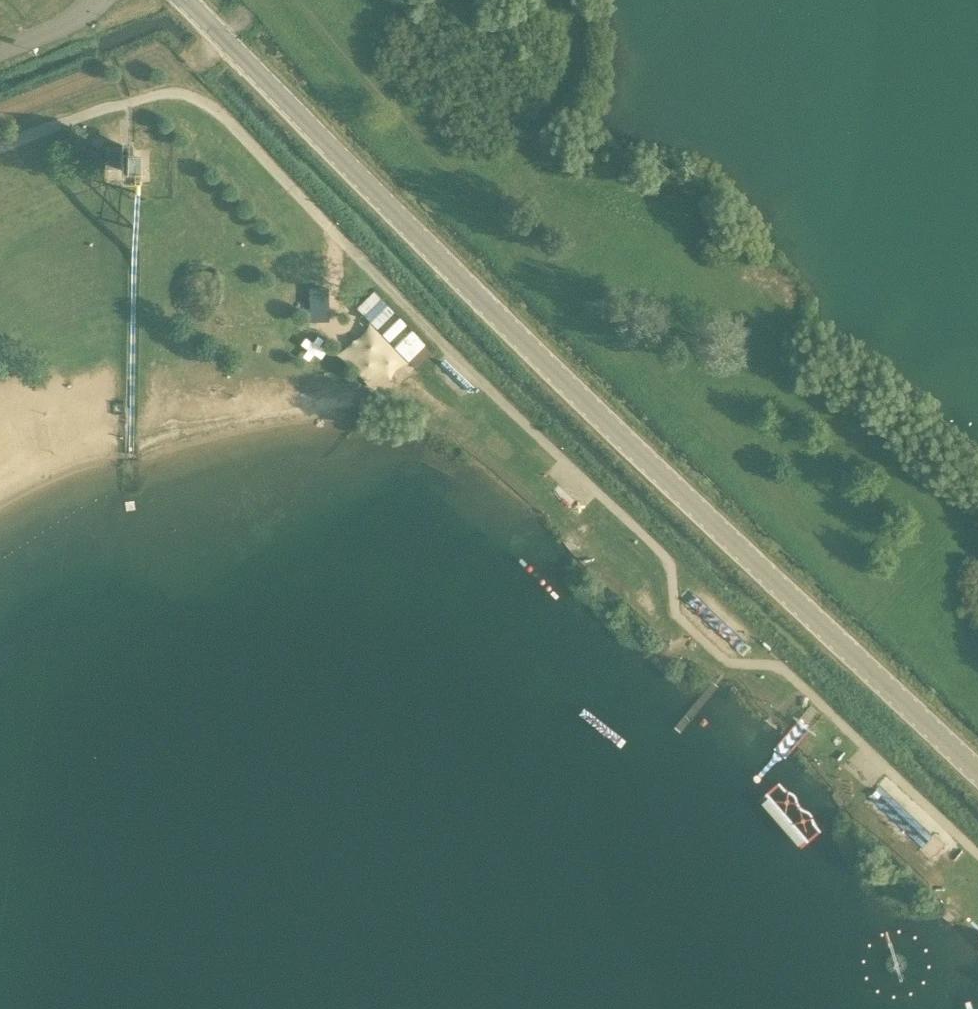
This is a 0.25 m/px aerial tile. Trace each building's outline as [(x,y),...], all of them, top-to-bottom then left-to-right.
[(137,145),(132,145),(105,145),(104,165),(136,165),(137,145)]
